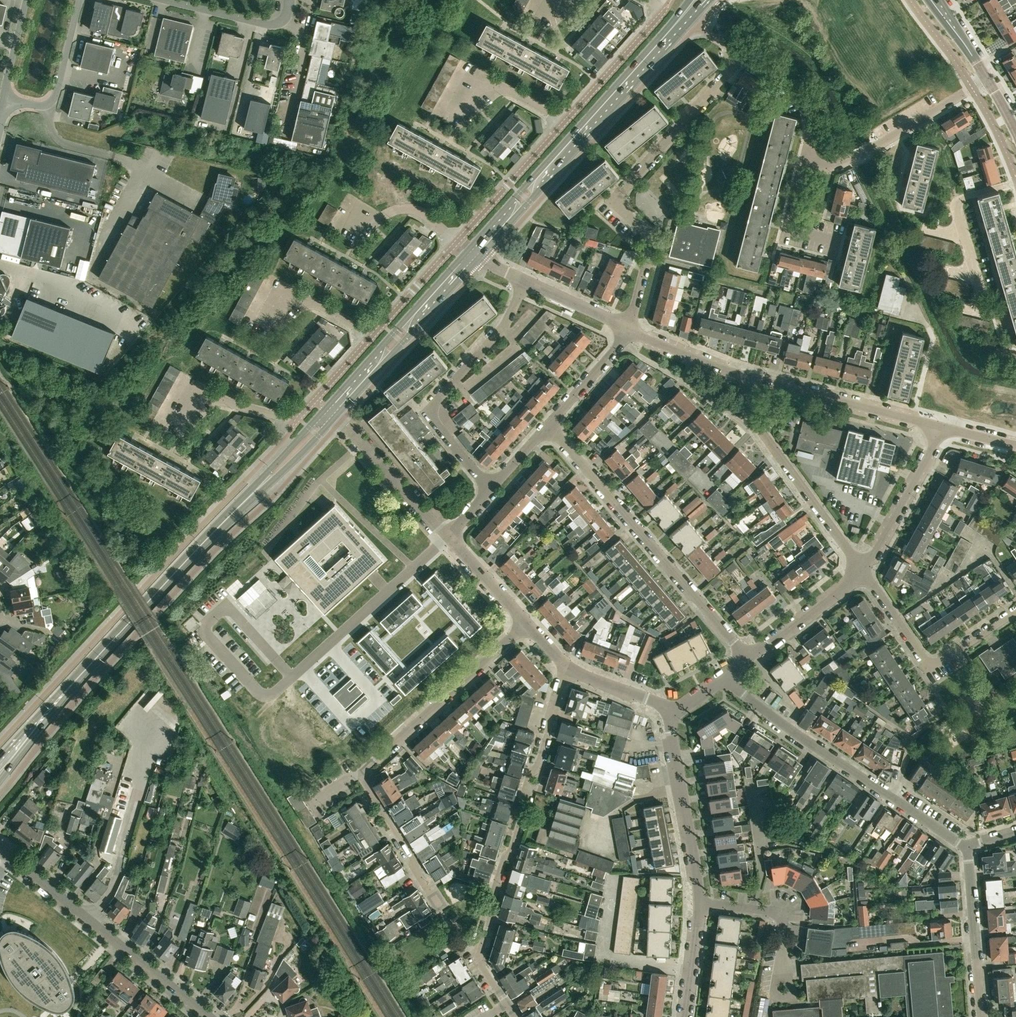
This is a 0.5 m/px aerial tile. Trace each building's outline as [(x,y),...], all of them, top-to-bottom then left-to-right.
[(322,7),(335,10),(335,11),(335,12),(336,13),(336,14),(337,15),(338,15),(339,16),(340,16),(341,16),(342,16),(343,16),(343,15),(344,15),(344,14),(345,13),(345,12),(345,11),(345,10),(345,9),(344,8),(344,7),(343,7),(344,0),(324,0),(322,7)] [(632,12),(632,13),(642,7),(630,0),(623,7),(632,12)] [(985,2),(983,2),(990,13),(1011,0),(1000,0),(998,1),(998,0),(984,0),(985,2)] [(1008,16),(1004,10),(1011,5),(1015,2),(1015,0),(1011,0),(990,13),(996,23),(1008,16)] [(145,13),(108,4),(103,2),(101,2),(99,3),(97,4),(96,5),(96,7),(95,7),(90,29),(121,37),(122,32),(130,34),(132,34),(134,34),(135,33),(137,30),(139,24),(142,25),(145,13)] [(522,13),(525,8),(515,2),(512,7),(522,13)] [(601,14),(592,24),(605,36),(615,26),(614,25),(619,19),(609,10),(603,16),(601,14)] [(1011,21),(1008,16),(996,23),(1002,33),(1014,26),(1015,25),(1015,18),(1011,21)] [(155,55),(185,62),(193,27),(163,19),(155,55)] [(313,53),(292,140),(293,139),(323,147),(333,107),(337,88),(326,85),(332,57),(331,57),(334,43),(340,44),(341,39),(349,41),(350,38),(351,31),(352,26),(332,21),(331,24),(318,21),(315,38),(311,52),(313,53)] [(505,57),(515,39),(487,24),(477,42),(505,57)] [(595,47),(596,47),(605,36),(592,24),(582,35),(595,47)] [(1014,26),(1002,33),(1008,44),(1015,39),(1015,25),(1014,26)] [(244,37),(237,35),(224,32),(219,52),(239,57),(244,37)] [(603,53),(596,47),(595,47),(582,35),(573,46),(586,58),(591,53),(598,59),(603,53)] [(532,72),(542,54),(515,39),(505,57),(532,72)] [(87,41),(81,66),(108,73),(107,73),(108,73),(114,47),(87,41)] [(279,70),(283,52),(284,50),(284,47),(271,44),(270,47),(261,44),(257,58),(267,60),(265,67),(279,70)] [(718,66),(712,58),(704,49),(679,69),(693,86),(718,66)] [(1012,51),(1002,57),(1004,60),(1003,61),(1009,72),(1015,68),(1015,57),(1012,51)] [(447,59),(457,65),(460,59),(450,54),(447,59)] [(542,54),(532,72),(560,87),(570,69),(542,54)] [(455,70),(457,65),(447,59),(444,64),(455,70)] [(452,75),(455,70),(444,64),(442,69),(452,75)] [(449,80),(452,75),(442,69),(439,74),(449,80)] [(668,106),(693,86),(679,69),(654,89),(662,99),(668,106)] [(736,107),(754,76),(745,71),(738,82),(744,86),(736,98),(729,94),(725,101),(736,107)] [(166,75),(162,89),(166,94),(181,98),(184,86),(191,88),(194,75),(187,73),(186,76),(175,73),(174,77),(166,75)] [(201,117),(226,124),(237,79),(212,73),(201,117)] [(446,85),(449,80),(439,74),(436,80),(446,85)] [(275,88),(277,77),(271,75),(269,86),(275,88)] [(740,109),(742,106),(744,103),(742,101),(749,88),(759,95),(766,83),(754,76),(736,107),(740,109)] [(443,90),(446,85),(436,80),(433,85),(443,90)] [(440,96),(443,90),(433,85),(430,90),(440,96)] [(117,113),(123,91),(104,86),(101,97),(75,91),(69,115),(90,120),(94,107),(117,113)] [(438,101),(440,96),(430,90),(427,95),(438,101)] [(435,106),(438,101),(427,95),(425,100),(435,106)] [(271,104),(251,99),(244,128),(264,133),(271,104)] [(431,112),(435,106),(425,100),(421,106),(431,112)] [(758,106),(753,103),(747,113),(752,116),(758,106)] [(669,121),(662,114),(655,104),(630,124),(644,141),(669,121)] [(964,125),(970,121),(969,120),(972,118),(967,109),(964,112),(963,110),(952,117),(968,143),(979,136),(976,131),(970,135),(964,125)] [(504,122),(517,135),(526,124),(513,112),(504,122)] [(789,148),(796,120),(797,117),(775,112),(767,142),(789,148)] [(964,145),(968,143),(952,117),(942,123),(949,135),(955,131),(964,145)] [(416,156),(426,137),(399,122),(388,141),(416,156)] [(508,145),(517,135),(504,122),(494,133),(508,145)] [(619,162),(644,141),(630,124),(605,144),(619,162)] [(498,156),(508,145),(494,133),(484,144),(498,156)] [(443,171),(454,152),(426,137),(416,156),(443,171)] [(781,178),(789,148),(767,142),(760,173),(781,178)] [(918,142),(910,173),(931,179),(939,148),(918,142)] [(88,196),(96,164),(41,150),(41,149),(19,144),(13,167),(19,169),(16,178),(88,196)] [(981,160),(993,156),(990,145),(977,149),(981,160)] [(454,152),(443,171),(471,186),(481,168),(454,152)] [(982,165),(984,172),(997,168),(993,156),(981,160),(976,162),(977,166),(982,165)] [(581,179),(595,196),(619,176),(605,159),(581,179)] [(984,172),(987,184),(1000,180),(997,168),(984,172)] [(774,209),(781,178),(760,173),(752,203),(774,209)] [(910,173),(902,204),(923,210),(931,179),(910,173)] [(153,307),(189,241),(191,242),(193,238),(200,242),(211,222),(215,223),(224,206),(225,200),(234,202),(237,192),(232,191),(232,187),(233,187),(234,185),(233,185),(235,177),(220,174),(217,188),(215,187),(200,215),(157,192),(141,219),(133,215),(128,223),(99,277),(153,307)] [(975,188),(971,177),(964,179),(967,190),(975,188)] [(569,217),(595,196),(581,179),(555,199),(569,217)] [(835,199),(849,203),(853,190),(838,186),(835,199)] [(986,228),(1008,222),(1004,210),(1003,205),(999,192),(977,198),(986,228)] [(858,205),(849,203),(835,199),(831,212),(836,213),(834,222),(849,226),(851,216),(846,215),(848,209),(857,211),(857,209),(864,211),(865,207),(858,205)] [(325,209),(334,215),(338,210),(328,203),(325,209)] [(766,239),(774,209),(752,203),(744,234),(766,239)] [(331,220),(334,215),(325,209),(322,214),(331,220)] [(0,221),(0,251),(3,252),(17,256),(17,255),(61,266),(71,227),(3,210),(0,221)] [(328,226),(331,220),(322,214),(318,220),(328,226)] [(708,227),(708,229),(690,224),(691,222),(679,219),(678,221),(677,228),(679,228),(673,250),(671,249),(670,255),(711,266),(720,230),(718,230),(708,227)] [(847,254),(868,259),(876,228),(855,222),(847,254)] [(1015,252),(1015,251),(1013,240),(1011,235),(1008,222),(986,228),(995,258),(1015,252)] [(533,248),(538,237),(542,227),(536,225),(532,234),(527,246),(533,248)] [(598,229),(588,226),(585,236),(596,238),(598,229)] [(399,239),(412,251),(419,244),(424,249),(432,240),(423,235),(419,238),(408,228),(399,239)] [(553,236),(554,231),(546,229),(544,237),(547,238),(552,239),(553,236)] [(758,270),(766,239),(744,234),(736,264),(758,270)] [(923,247),(926,235),(921,234),(918,245),(923,247)] [(929,248),(932,237),(926,235),(923,247),(929,248)] [(935,249),(938,238),(932,237),(929,248),(935,249)] [(312,271),(323,253),(295,238),(285,256),(312,271)] [(544,255),(544,256),(548,246),(551,240),(547,238),(545,238),(542,243),(543,244),(539,253),(533,250),(527,262),(538,267),(544,255)] [(941,251),(944,240),(938,238),(935,249),(941,251)] [(403,262),(412,251),(399,239),(389,250),(403,262)] [(548,246),(544,256),(544,255),(538,267),(549,272),(554,260),(549,258),(554,248),(552,247),(555,241),(553,240),(551,240),(548,246)] [(947,252),(950,241),(944,240),(941,251),(947,252)] [(950,241),(947,252),(953,254),(956,243),(950,241)] [(570,256),(574,246),(571,244),(566,254),(564,253),(560,263),(554,260),(549,272),(560,277),(567,262),(570,256)] [(574,246),(570,256),(574,257),(578,248),(574,246)] [(408,266),(403,262),(389,250),(380,260),(384,264),(380,269),(385,273),(389,269),(393,272),(398,267),(403,271),(408,266)] [(784,285),(792,254),(781,251),(779,258),(775,257),(771,270),(776,271),(777,264),(784,266),(782,275),(783,275),(780,284),(784,285)] [(602,253),(594,252),(593,256),(592,256),(590,262),(598,266),(601,258),(602,253)] [(1015,285),(1015,252),(995,258),(1004,289),(1015,285)] [(340,286),(350,268),(323,253),(312,271),(340,286)] [(800,270),(803,257),(792,254),(784,285),(785,285),(785,283),(789,285),(791,278),(794,269),(800,270)] [(815,260),(810,259),(811,256),(804,254),(804,257),(803,257),(800,270),(808,272),(803,291),(807,292),(815,260)] [(861,290),(868,259),(847,254),(839,285),(861,290)] [(605,269),(619,276),(624,264),(610,258),(605,269)] [(834,270),(826,268),(827,264),(828,261),(821,259),(821,262),(815,260),(807,292),(812,293),(817,275),(824,276),(823,278),(826,279),(825,283),(830,284),(834,270)] [(567,262),(560,277),(571,282),(575,275),(580,277),(585,266),(579,264),(578,267),(567,262)] [(254,272),(265,278),(268,272),(257,267),(254,272)] [(350,268),(340,286),(367,301),(378,283),(350,268)] [(614,288),(619,276),(605,269),(600,281),(614,288)] [(663,282),(678,286),(681,274),(666,270),(663,282)] [(689,277),(703,280),(705,275),(689,271),(688,275),(689,277)] [(262,283),(265,278),(254,272),(252,277),(262,283)] [(900,277),(887,273),(878,306),(884,308),(884,309),(899,313),(905,287),(898,285),(900,277)] [(20,306),(16,304),(5,296),(5,295),(7,290),(7,291),(8,290),(7,289),(10,283),(10,280),(9,278),(8,276),(6,275),(4,274),(1,275),(1,274),(0,274),(0,275),(0,315),(1,315),(3,314),(5,313),(6,311),(6,308),(5,306),(6,305),(5,305),(4,304),(5,303),(19,309),(20,306)] [(589,281),(591,277),(585,274),(579,286),(585,289),(588,281),(589,281)] [(945,289),(948,278),(942,276),(939,288),(945,289)] [(259,288),(262,283),(252,277),(249,283),(259,288)] [(950,291),(954,279),(948,278),(945,289),(950,291)] [(956,292),(959,280),(954,279),(950,291),(956,292)] [(962,293),(965,282),(959,280),(956,292),(962,293)] [(608,300),(614,288),(600,281),(594,294),(608,300)] [(674,299),(678,286),(663,282),(660,295),(674,299)] [(965,282),(962,293),(968,295),(971,283),(965,282)] [(256,293),(259,288),(249,283),(246,288),(256,293)] [(1015,318),(1015,285),(1004,289),(1012,319),(1015,318)] [(253,299),(256,293),(246,288),(243,293),(253,299)] [(741,291),(734,289),(731,300),(731,301),(738,303),(741,291)] [(251,304),(253,299),(243,293),(240,298),(251,304)] [(459,314),(473,332),(498,311),(484,294),(459,314)] [(8,335),(26,342),(42,303),(24,295),(20,306),(19,309),(8,335)] [(671,311),(674,299),(660,295),(656,308),(671,311)] [(767,298),(763,298),(764,297),(756,295),(753,308),(761,310),(762,302),(766,303),(767,298)] [(248,309),(251,304),(240,298),(237,303),(248,309)] [(713,298),(711,307),(714,308),(714,307),(717,308),(719,300),(713,298)] [(44,349),(60,310),(42,303),(26,342),(44,349)] [(245,314),(248,309),(237,303),(235,309),(245,314)] [(777,305),(771,303),(769,313),(775,315),(777,305)] [(736,317),(741,318),(742,314),(745,315),(747,306),(742,304),(740,314),(737,313),(736,317)] [(790,323),(794,308),(780,304),(778,312),(784,313),(782,321),(790,323)] [(668,325),(670,317),(676,319),(677,313),(671,311),(656,308),(653,321),(668,325)] [(794,308),(790,323),(797,325),(801,310),(794,308)] [(242,319),(245,314),(235,309),(232,314),(242,319)] [(77,317),(60,310),(44,349),(61,356),(77,317)] [(539,317),(544,322),(552,312),(546,310),(539,317)] [(239,325),(242,319),(232,314),(229,319),(239,325)] [(448,352),(473,332),(459,314),(434,334),(448,352)] [(821,329),(825,316),(818,314),(815,327),(821,329)] [(963,326),(966,315),(960,314),(958,325),(963,326)] [(689,331),(692,317),(685,315),(682,329),(689,331)] [(969,328),(972,317),(966,315),(963,326),(969,328)] [(825,316),(821,329),(828,330),(831,318),(825,316)] [(853,324),(850,336),(857,338),(862,318),(855,316),(853,324)] [(77,317),(61,356),(79,363),(95,324),(77,317)] [(548,325),(544,322),(539,317),(536,321),(544,329),(548,325)] [(699,331),(710,334),(714,320),(699,317),(696,328),(700,329),(699,331)] [(721,337),(732,340),(736,326),(737,322),(740,323),(741,318),(736,317),(735,320),(731,319),(730,325),(724,323),(721,337)] [(975,329),(978,318),(972,317),(969,328),(975,329)] [(981,330),(984,320),(978,318),(975,329),(981,330)] [(714,320),(710,334),(721,337),(724,323),(714,320)] [(984,320),(981,330),(987,332),(990,322),(990,321),(984,320)] [(540,334),(544,329),(536,321),(532,326),(540,334)] [(850,336),(853,324),(847,322),(843,334),(850,336)] [(79,363),(97,370),(113,331),(95,324),(79,363)] [(311,337),(325,349),(334,338),(321,326),(311,337)] [(536,339),(540,334),(532,326),(527,331),(536,339)] [(573,339),(583,348),(591,339),(581,330),(577,335),(571,330),(570,331),(565,326),(562,330),(573,339)] [(744,343),(747,329),(736,326),(732,340),(744,343)] [(755,346),(759,332),(747,329),(744,343),(755,346)] [(826,372),(836,331),(830,329),(829,334),(828,334),(826,342),(827,343),(823,357),(817,355),(813,368),(826,372)] [(575,357),(583,348),(573,339),(562,330),(559,333),(565,337),(564,339),(569,344),(565,348),(575,357)] [(532,343),(536,339),(527,331),(524,335),(532,343)] [(774,350),(778,351),(783,334),(772,331),(771,335),(770,335),(766,348),(767,349),(766,352),(773,353),(774,350)] [(830,358),(833,343),(836,331),(826,372),(838,375),(842,360),(834,358),(833,359),(830,358)] [(766,348),(770,335),(759,332),(755,346),(766,348)] [(895,363),(917,369),(925,337),(903,332),(895,363)] [(809,367),(812,356),(813,351),(807,350),(809,344),(810,344),(812,336),(804,334),(803,338),(800,351),(797,364),(809,367)] [(528,348),(532,343),(524,335),(519,340),(528,348)] [(224,370),(235,351),(207,336),(197,354),(224,370)] [(315,359),(325,349),(311,337),(302,347),(315,359)] [(800,351),(803,338),(798,337),(797,343),(789,341),(787,349),(785,355),(784,361),(797,364),(800,351)] [(536,345),(541,350),(545,347),(539,341),(536,345)] [(567,366),(575,357),(565,348),(560,354),(549,344),(546,347),(551,352),(557,357),(567,366)] [(877,346),(873,360),(879,361),(882,347),(877,346)] [(306,370),(315,359),(302,347),(292,358),(306,370)] [(559,375),(567,366),(557,357),(551,352),(546,347),(543,351),(548,355),(548,356),(553,360),(549,366),(559,375)] [(409,370),(423,387),(448,367),(434,349),(409,370)] [(855,379),(862,354),(863,350),(857,349),(855,358),(848,357),(846,363),(843,376),(844,376),(844,379),(849,381),(850,378),(855,379)] [(252,385),(262,366),(235,351),(224,370),(252,385)] [(525,351),(522,352),(530,361),(533,358),(525,351)] [(518,356),(525,365),(530,361),(522,352),(518,356)] [(873,363),(865,361),(865,360),(866,355),(862,354),(855,379),(868,382),(873,363)] [(520,369),(525,365),(518,356),(513,360),(520,369)] [(516,373),(520,369),(513,360),(509,364),(516,373)] [(645,382),(639,377),(644,371),(633,361),(624,371),(654,398),(658,393),(650,386),(649,388),(644,383),(645,382)] [(909,399),(917,369),(895,363),(887,394),(909,399)] [(511,377),(516,373),(509,364),(504,368),(511,377)] [(167,370),(178,376),(181,370),(171,365),(167,370)] [(262,366),(252,385),(279,400),(289,381),(262,366)] [(507,380),(511,377),(504,368),(499,371),(507,380)] [(175,381),(178,376),(167,370),(165,375),(175,381)] [(398,407),(423,387),(409,370),(384,390),(398,407)] [(502,384),(507,380),(499,371),(495,375),(502,384)] [(627,391),(631,386),(637,391),(638,389),(643,394),(642,396),(649,403),(654,398),(624,371),(615,381),(627,391)] [(541,387),(551,396),(560,387),(550,378),(545,382),(539,377),(538,378),(533,373),(530,376),(535,381),(541,387)] [(172,386),(175,381),(165,375),(162,381),(172,386)] [(498,387),(502,384),(495,375),(490,378),(498,387)] [(544,404),(551,396),(541,387),(535,381),(530,376),(527,379),(532,384),(528,390),(534,395),(544,404)] [(675,382),(670,377),(664,384),(668,388),(675,382)] [(493,391),(498,387),(490,378),(486,382),(493,391)] [(169,391),(172,386),(162,381),(159,386),(169,391)] [(627,391),(615,381),(607,390),(618,400),(623,396),(627,391)] [(489,395),(493,391),(486,382),(481,386),(489,395)] [(166,396),(169,391),(159,386),(156,391),(166,396)] [(484,398),(489,395),(481,386),(477,389),(484,398)] [(479,403),(484,398),(477,389),(472,394),(479,403)] [(610,410),(618,400),(607,390),(599,400),(610,410)] [(675,411),(688,398),(680,390),(661,408),(669,417),(675,411)] [(163,401),(166,396),(156,391),(153,396),(163,401)] [(536,413),(526,404),(520,399),(514,394),(511,397),(516,402),(512,408),(527,422),(536,413)] [(536,413),(544,404),(534,395),(526,404),(536,413)] [(160,407),(163,401),(153,396),(150,401),(160,407)] [(675,411),(683,420),(696,406),(688,398),(675,411)] [(604,417),(610,410),(599,400),(590,410),(601,420),(607,424),(617,434),(620,430),(604,417)] [(157,412),(160,407),(150,401),(147,406),(157,412)] [(466,406),(473,415),(478,412),(471,403),(466,406)] [(633,422),(641,413),(634,406),(632,408),(627,403),(622,409),(627,414),(626,415),(633,422)] [(379,411),(369,419),(429,491),(445,478),(443,477),(450,471),(447,466),(440,472),(415,442),(430,430),(412,408),(398,420),(386,405),(379,411)] [(155,417),(157,412),(147,406),(144,411),(155,417)] [(469,419),(473,415),(466,406),(462,410),(465,414),(469,419)] [(499,411),(520,430),(527,422),(512,408),(507,413),(501,409),(499,411)] [(456,422),(465,414),(462,410),(452,417),(456,422)] [(607,424),(601,420),(590,410),(581,419),(593,429),(597,424),(603,429),(604,428),(609,433),(612,429),(607,424)] [(151,423),(155,417),(144,411),(141,417),(151,423)] [(498,427),(512,439),(520,430),(499,411),(495,415),(500,418),(495,424),(498,427)] [(696,433),(710,420),(701,411),(684,429),(688,433),(692,429),(696,433)] [(460,426),(469,419),(465,414),(456,422),(460,426)] [(793,419),(793,421),(799,423),(800,419),(801,416),(795,414),(793,419)] [(596,432),(593,429),(581,419),(572,429),(587,442),(596,432)] [(644,424),(654,435),(659,430),(649,419),(644,424)] [(704,441),(718,428),(710,420),(696,433),(704,441)] [(823,425),(803,420),(796,447),(823,454),(825,447),(843,451),(837,478),(851,481),(851,480),(858,482),(857,483),(872,487),(879,461),(891,464),(896,444),(884,441),(885,438),(871,434),(869,439),(863,437),(864,432),(849,429),(849,432),(829,427),(829,428),(823,426),(823,425)] [(223,435),(237,447),(242,452),(247,447),(241,442),(246,436),(233,424),(223,435)] [(649,439),(654,435),(644,424),(639,429),(646,436),(649,439)] [(488,434),(504,448),(512,439),(498,427),(494,431),(492,429),(491,431),(485,426),(483,429),(488,434)] [(712,449),(726,436),(718,428),(704,441),(712,449)] [(481,443),(486,448),(496,457),(504,448),(488,434),(483,429),(480,433),(486,438),(481,443)] [(462,432),(457,435),(465,444),(468,441),(470,440),(462,431),(462,432)] [(136,468),(146,449),(119,434),(109,453),(136,468)] [(232,452),(237,447),(223,435),(213,446),(227,458),(232,462),(237,457),(232,452)] [(637,449),(649,439),(646,436),(629,450),(632,453),(637,449)] [(726,436),(712,449),(721,458),(734,444),(726,436)] [(609,445),(604,440),(601,438),(596,444),(592,441),(589,444),(595,449),(596,450),(600,454),(609,445)] [(488,466),(496,457),(486,448),(481,443),(472,453),(488,466)] [(218,468),(227,458),(213,446),(204,456),(218,468)] [(603,456),(614,469),(626,459),(615,446),(603,456)] [(682,463),(687,458),(677,448),(672,453),(682,463)] [(164,483),(174,464),(146,449),(136,468),(164,483)] [(640,454),(640,452),(637,449),(632,453),(626,459),(614,469),(623,479),(639,465),(634,460),(640,454)] [(734,471),(747,458),(739,449),(726,463),(734,471)] [(677,468),(682,463),(672,453),(667,458),(677,468)] [(682,463),(692,473),(697,469),(687,458),(682,463)] [(734,471),(730,474),(738,483),(756,466),(747,458),(734,471)] [(977,479),(982,464),(961,458),(957,472),(954,471),(950,478),(959,483),(964,475),(977,479)] [(556,480),(551,475),(556,471),(564,477),(568,473),(558,464),(554,468),(545,460),(536,470),(547,480),(552,484),(558,489),(560,486),(555,481),(556,480)] [(240,468),(233,463),(228,469),(232,472),(234,474),(236,472),(240,468)] [(668,463),(666,465),(666,466),(672,473),(675,471),(668,463)] [(687,478),(692,473),(682,463),(677,468),(687,478)] [(174,464),(164,483),(191,498),(201,479),(174,464)] [(1001,475),(994,473),(995,468),(982,464),(977,479),(995,484),(1001,475)] [(539,489),(547,480),(536,470),(527,479),(539,489)] [(656,470),(647,478),(650,481),(659,473),(656,470)] [(757,493),(761,489),(772,481),(765,471),(749,483),(755,491),(749,495),(750,497),(753,495),(754,497),(758,495),(757,493)] [(634,492),(646,482),(639,473),(627,484),(634,492)] [(1010,475),(1002,487),(1015,496),(1015,479),(1010,475)] [(951,498),(959,483),(950,478),(948,481),(944,479),(938,490),(951,498)] [(21,482),(20,479),(13,483),(19,492),(26,487),(25,485),(21,482)] [(533,496),(539,489),(527,479),(519,489),(530,499),(535,503),(540,508),(542,510),(543,511),(546,507),(533,496)] [(676,481),(666,489),(669,493),(679,484),(676,481)] [(768,499),(779,491),(772,481),(761,489),(768,499)] [(641,500),(653,490),(646,482),(634,492),(641,500)] [(558,489),(552,484),(549,488),(556,494),(559,490),(558,489)] [(570,506),(583,494),(576,485),(566,494),(562,498),(570,506)] [(521,509),(530,499),(519,489),(510,499),(521,509)] [(712,493),(722,504),(727,499),(717,489),(712,493)] [(648,508),(660,498),(653,490),(641,500),(648,508)] [(951,498),(938,490),(931,501),(945,509),(949,501),(953,503),(954,502),(961,506),(962,504),(964,502),(955,497),(954,499),(951,498)] [(770,512),(786,500),(779,491),(768,499),(763,502),(769,511),(763,515),(764,517),(766,515),(768,517),(772,514),(770,512)] [(973,510),(981,495),(974,492),(966,506),(973,510)] [(660,498),(648,508),(665,529),(683,514),(665,493),(660,498)] [(717,509),(722,504),(712,493),(707,498),(717,509)] [(573,519),(591,503),(583,494),(570,506),(567,509),(561,513),(556,518),(559,521),(568,513),(573,519)] [(698,495),(683,508),(687,513),(703,500),(698,495)] [(517,514),(521,509),(510,499),(501,508),(513,518),(518,523),(525,529),(527,526),(521,520),(522,519),(517,514)] [(787,523),(784,519),(794,511),(786,500),(770,512),(772,514),(777,522),(766,530),(761,531),(751,539),(757,545),(787,523)] [(704,501),(688,515),(693,520),(708,507),(704,501)] [(945,509),(931,501),(924,514),(938,522),(940,523),(939,525),(948,530),(949,528),(950,526),(943,522),(943,521),(943,518),(940,517),(945,509)] [(31,505),(29,506),(30,509),(32,512),(37,508),(33,503),(31,505)] [(542,510),(540,508),(535,503),(532,506),(537,511),(537,512),(538,513),(542,510)] [(574,529),(567,534),(570,537),(577,532),(599,513),(591,503),(573,519),(578,525),(574,529)] [(722,504),(717,509),(723,515),(728,510),(722,504)] [(335,505),(275,559),(325,614),(367,577),(375,569),(385,560),(335,505)] [(561,513),(567,509),(564,505),(558,510),(561,513)] [(555,512),(548,506),(538,517),(545,524),(555,512)] [(513,518),(501,508),(493,518),(504,528),(513,519),(513,518)] [(979,516),(984,519),(988,512),(983,509),(979,516)] [(599,513),(577,532),(580,535),(585,530),(592,525),(597,530),(607,522),(599,513)] [(931,534),(938,522),(924,514),(917,527),(931,534)] [(975,515),(968,525),(973,528),(980,518),(977,516),(975,515)] [(788,526),(793,533),(795,532),(803,526),(807,523),(801,516),(798,519),(788,526)] [(499,534),(504,528),(493,518),(484,527),(507,548),(510,545),(503,539),(504,538),(499,534)] [(980,518),(973,528),(978,532),(985,521),(980,518)] [(687,555),(699,544),(705,540),(687,519),(670,534),(687,555)] [(736,522),(744,532),(748,529),(740,519),(736,522)] [(966,523),(961,520),(954,531),(960,534),(966,523)] [(985,521),(978,532),(983,535),(990,525),(985,521)] [(597,530),(593,533),(598,539),(602,536),(605,540),(615,531),(607,522),(597,530)] [(525,529),(518,523),(514,527),(520,533),(525,529)] [(990,525),(983,535),(988,538),(994,528),(990,525)] [(499,558),(507,548),(484,527),(475,537),(487,547),(491,543),(496,547),(495,548),(496,549),(493,552),(499,558)] [(715,527),(706,535),(709,539),(718,531),(715,527)] [(924,546),(931,534),(917,527),(911,539),(924,546)] [(994,528),(988,538),(993,541),(999,531),(994,528)] [(999,531),(993,541),(997,545),(1004,534),(999,531)] [(778,533),(768,541),(775,549),(784,542),(778,533)] [(620,537),(605,550),(607,553),(607,552),(612,558),(627,546),(624,543),(625,542),(620,537)] [(803,546),(801,547),(804,551),(805,552),(807,551),(818,566),(828,558),(825,554),(822,550),(821,549),(824,546),(817,537),(806,546),(803,543),(802,544),(803,546)] [(961,538),(958,542),(969,548),(972,543),(961,537),(961,538)] [(554,539),(549,543),(554,549),(558,546),(559,545),(555,541),(554,539)] [(927,547),(924,546),(911,539),(904,551),(918,558),(921,552),(923,553),(925,550),(934,555),(937,550),(928,545),(927,547)] [(591,554),(600,546),(595,541),(586,549),(591,554)] [(769,547),(766,542),(757,549),(760,553),(769,547)] [(958,542),(955,548),(966,553),(969,548),(958,542)] [(694,563),(706,553),(699,544),(687,555),(694,563)] [(627,546),(612,558),(619,566),(634,553),(627,546)] [(509,574),(531,554),(535,550),(532,547),(522,556),(520,554),(518,557),(514,553),(510,549),(501,559),(504,562),(501,565),(509,574)] [(955,548),(953,553),(963,559),(966,553),(955,548)] [(724,549),(715,557),(718,560),(727,552),(724,549)] [(809,573),(818,566),(807,551),(805,552),(804,551),(796,557),(801,563),(809,573)] [(492,553),(488,558),(494,563),(499,558),(493,552),(492,553)] [(634,553),(619,566),(626,574),(640,561),(634,553)] [(701,571),(713,561),(706,553),(694,563),(701,571)] [(953,553),(950,558),(955,561),(961,564),(963,559),(953,553)] [(528,563),(528,562),(533,557),(531,554),(509,574),(516,583),(526,574),(522,569),(528,563)] [(746,555),(740,559),(745,565),(750,561),(746,555)] [(923,577),(906,567),(908,562),(896,556),(891,565),(907,574),(906,577),(909,579),(912,575),(916,577),(915,579),(919,581),(930,587),(934,579),(924,574),(923,577)] [(809,573),(801,563),(796,557),(785,566),(787,565),(799,581),(809,573)] [(10,563),(5,558),(0,564),(0,581),(1,582),(14,567),(18,570),(17,570),(20,575),(31,568),(28,563),(23,567),(14,560),(12,560),(10,563)] [(948,560),(945,567),(950,570),(955,561),(950,558),(948,560)] [(640,561),(626,574),(632,581),(647,569),(640,561)] [(713,561),(701,571),(708,579),(720,569),(713,561)] [(955,561),(950,570),(955,573),(961,564),(955,561)] [(980,573),(981,574),(983,577),(987,574),(989,578),(987,579),(999,596),(1008,589),(1000,577),(995,581),(982,562),(978,565),(982,572),(980,573)] [(789,588),(799,581),(787,565),(785,566),(782,568),(787,573),(781,578),(789,588)] [(900,577),(912,584),(915,579),(916,577),(912,575),(909,579),(906,577),(907,574),(891,565),(885,576),(897,583),(900,577)] [(978,576),(981,574),(980,573),(982,572),(978,565),(973,568),(978,576)] [(36,585),(30,586),(29,577),(36,573),(32,568),(31,568),(20,575),(24,581),(14,587),(15,587),(15,589),(7,591),(8,597),(11,597),(12,602),(33,598),(40,597),(40,596),(38,586),(36,585)] [(937,574),(927,568),(924,572),(935,578),(937,574)] [(647,569),(632,581),(639,589),(653,576),(647,569)] [(424,582),(423,582),(471,635),(482,625),(435,572),(424,582)] [(550,575),(546,572),(541,577),(544,580),(550,575)] [(524,591),(535,582),(526,574),(516,583),(524,591)] [(985,581),(978,586),(989,602),(999,596),(987,579),(989,578),(987,574),(983,577),(985,581)] [(964,575),(959,578),(963,585),(961,586),(962,587),(964,590),(968,587),(970,591),(968,592),(979,609),(989,602),(978,586),(973,589),(971,585),(964,575)] [(560,581),(556,576),(547,584),(552,589),(560,581)] [(653,576),(639,589),(645,597),(660,584),(653,576)] [(722,583),(718,577),(712,582),(716,588),(722,583)] [(253,584),(237,598),(246,607),(268,588),(259,578),(253,584)] [(589,593),(590,593),(596,587),(589,578),(582,585),(589,593)] [(959,578),(954,582),(959,589),(962,587),(961,586),(963,585),(959,578)] [(560,581),(552,589),(556,594),(565,586),(560,581)] [(915,590),(914,592),(919,599),(927,593),(930,587),(919,581),(915,589),(915,590)] [(543,592),(535,582),(524,591),(528,596),(527,597),(531,602),(543,592)] [(660,584),(645,597),(652,604),(666,592),(660,584)] [(758,592),(768,604),(777,598),(767,585),(758,592)] [(596,587),(590,593),(595,599),(602,594),(596,587)] [(959,599),(962,603),(970,615),(979,609),(968,592),(970,591),(968,587),(964,590),(966,594),(959,599)] [(413,592),(380,620),(391,632),(423,603),(413,592)] [(666,592),(652,604),(658,612),(673,599),(666,592)] [(759,611),(768,604),(758,592),(749,598),(759,611)] [(546,616),(568,596),(565,593),(560,598),(559,597),(553,603),(549,598),(538,607),(546,616)] [(554,625),(564,616),(560,611),(567,605),(566,604),(571,599),(568,596),(546,616),(554,625)] [(604,596),(595,604),(599,608),(604,614),(611,605),(604,596)] [(34,605),(33,598),(12,602),(13,606),(10,607),(11,614),(19,612),(20,619),(33,617),(35,624),(46,627),(44,617),(41,616),(40,607),(39,606),(38,604),(36,604),(34,605)] [(750,618),(759,611),(749,598),(741,605),(750,618)] [(673,599),(658,612),(665,620),(680,607),(673,599)] [(859,616),(870,608),(864,599),(852,607),(859,616)] [(949,605),(951,604),(948,600),(944,603),(947,607),(945,609),(948,613),(943,616),(951,628),(960,622),(952,610),(949,605)] [(962,603),(957,607),(954,603),(951,604),(949,605),(952,610),(960,622),(970,615),(962,603)] [(924,609),(920,604),(910,611),(913,616),(924,609)] [(742,624),(750,618),(741,605),(732,612),(742,624)] [(680,607),(665,620),(668,623),(667,623),(672,629),(688,615),(686,613),(685,613),(680,607)] [(563,634),(583,615),(587,611),(584,608),(576,615),(575,614),(571,610),(564,616),(554,625),(563,634)] [(860,629),(877,618),(870,608),(859,616),(854,619),(860,629)] [(941,635),(933,623),(930,618),(932,617),(929,613),(926,616),(928,619),(925,621),(929,626),(923,629),(931,641),(941,635)] [(581,634),(577,629),(587,620),(583,615),(563,634),(571,643),(581,634)] [(602,628),(606,620),(601,616),(600,618),(593,626),(597,630),(596,633),(595,633),(591,642),(585,640),(580,652),(592,656),(602,628)] [(941,635),(951,628),(943,616),(933,623),(941,635)] [(883,636),(879,631),(884,628),(877,618),(860,629),(867,639),(865,640),(868,646),(873,642),(883,636)] [(610,642),(605,640),(612,622),(606,620),(602,628),(592,656),(603,661),(610,642)] [(626,650),(635,627),(630,623),(614,665),(625,669),(629,659),(634,660),(639,646),(634,644),(631,652),(626,650)] [(62,632),(57,627),(53,632),(57,636),(62,632)] [(635,627),(632,634),(640,637),(642,632),(635,627)] [(19,634),(11,628),(7,633),(4,630),(0,635),(0,642),(12,651),(15,645),(23,650),(24,649),(29,641),(32,643),(35,632),(26,630),(21,636),(19,634)] [(815,635),(824,646),(833,639),(825,628),(815,635)] [(370,630),(358,640),(387,673),(399,662),(370,630)] [(688,638),(699,658),(711,652),(700,631),(688,638)] [(614,665),(625,636),(626,634),(622,632),(617,645),(610,642),(603,661),(614,665)] [(448,634),(395,682),(406,693),(459,646),(448,634)] [(814,653),(824,646),(815,635),(806,642),(814,653)] [(650,636),(639,662),(644,664),(655,638),(650,636)] [(688,664),(699,658),(688,638),(677,644),(688,664)] [(980,654),(991,670),(998,665),(1000,669),(1005,677),(1014,671),(1015,669),(1015,643),(1013,638),(1004,644),(1005,645),(994,652),(991,647),(980,654)] [(12,651),(0,642),(0,657),(1,658),(0,660),(0,665),(8,671),(15,662),(8,656),(12,651)] [(891,653),(884,643),(877,648),(873,642),(868,646),(869,646),(863,650),(866,656),(869,654),(876,664),(891,653)] [(676,671),(688,664),(677,644),(665,650),(676,671)] [(808,654),(803,647),(800,650),(804,656),(808,654)] [(513,675),(519,669),(530,659),(521,649),(510,660),(514,664),(505,673),(501,668),(496,673),(504,682),(513,675)] [(664,677),(676,671),(665,650),(653,657),(664,677)] [(839,666),(843,663),(852,657),(848,651),(834,660),(839,666)] [(876,678),(883,674),(898,663),(891,653),(876,664),(879,668),(873,673),(876,678)] [(789,655),(770,669),(787,690),(805,676),(789,655)] [(802,666),(812,659),(809,655),(799,662),(802,666)] [(519,669),(504,682),(505,683),(507,680),(510,683),(515,678),(516,680),(523,673),(527,679),(539,668),(530,659),(519,669)] [(839,666),(834,660),(834,659),(829,663),(834,669),(839,666)] [(839,666),(834,669),(822,678),(814,690),(822,695),(834,678),(837,680),(840,676),(845,684),(853,679),(853,678),(843,663),(839,666)] [(889,684),(905,673),(898,663),(883,674),(889,684)] [(521,694),(519,700),(522,701),(533,705),(535,699),(535,698),(532,697),(533,694),(539,689),(538,688),(548,678),(539,668),(527,679),(533,685),(529,689),(527,688),(521,694)] [(11,677),(8,673),(6,674),(4,672),(1,674),(3,677),(2,678),(6,684),(9,682),(13,679),(11,677)] [(896,694),(911,683),(905,673),(889,684),(896,694)] [(481,686),(491,697),(501,688),(491,677),(481,686)] [(855,690),(856,691),(862,687),(858,682),(857,680),(851,684),(853,687),(855,690)] [(903,704),(918,693),(911,683),(896,694),(903,704)] [(998,695),(999,694),(992,683),(990,685),(987,686),(995,697),(998,695)] [(345,684),(339,689),(344,695),(346,694),(348,692),(350,690),(348,688),(345,684)] [(357,684),(354,686),(361,694),(363,692),(357,684)] [(354,686),(352,688),(359,696),(361,694),(354,686)] [(481,706),(491,697),(481,686),(471,695),(481,706)] [(854,695),(856,691),(849,687),(847,691),(854,695)] [(21,691),(19,688),(12,693),(15,698),(18,693),(21,691)] [(352,688),(350,690),(357,698),(359,696),(352,688)] [(603,713),(606,702),(597,699),(596,702),(586,699),(588,693),(573,688),(569,700),(595,708),(598,709),(597,712),(598,712),(603,713)] [(339,689),(333,694),(339,700),(341,698),(343,696),(344,695),(339,689)] [(836,689),(832,695),(843,702),(847,696),(836,689)] [(350,690),(348,692),(354,700),(357,698),(350,690)] [(794,690),(789,694),(799,707),(804,703),(794,690)] [(856,691),(854,695),(861,700),(863,696),(856,691)] [(348,692),(346,694),(352,702),(354,700),(348,692)] [(399,693),(390,701),(394,704),(402,697),(399,693)] [(910,714),(925,704),(918,693),(903,704),(910,714)] [(344,695),(343,696),(350,703),(352,702),(346,694),(344,695)] [(472,715),(481,706),(471,695),(462,703),(472,715)] [(343,696),(341,698),(348,705),(350,703),(343,696)] [(818,716),(828,701),(821,696),(815,704),(813,703),(809,709),(807,708),(797,722),(808,729),(817,716),(818,716)] [(341,698),(339,700),(342,704),(345,707),(348,705),(341,698)] [(497,703),(502,709),(506,706),(500,700),(497,703)] [(598,709),(595,708),(569,700),(566,712),(581,716),(583,710),(597,714),(598,712),(597,712),(598,709)] [(531,711),(533,705),(522,701),(520,707),(531,711)] [(636,765),(621,761),(634,721),(633,721),(636,711),(612,701),(611,704),(608,715),(604,729),(617,733),(609,757),(598,754),(593,773),(591,780),(593,781),(586,806),(587,806),(594,808),(593,811),(603,815),(633,796),(637,786),(634,785),(636,778),(651,776),(648,763),(636,765)] [(875,710),(878,706),(871,701),(868,705),(875,710)] [(608,715),(611,704),(606,702),(603,713),(608,715)] [(863,717),(865,714),(868,709),(857,702),(852,710),(863,717)] [(462,723),(472,715),(462,703),(452,712),(462,723)] [(499,712),(502,709),(497,703),(494,706),(499,712)] [(917,724),(914,726),(918,730),(930,722),(927,717),(932,714),(925,704),(910,714),(917,724)] [(878,706),(875,710),(882,714),(885,711),(878,706)] [(530,717),(531,711),(520,707),(518,713),(530,717)] [(822,733),(836,711),(833,709),(827,718),(822,714),(814,727),(814,729),(817,730),(818,730),(822,733)] [(868,709),(865,714),(871,718),(874,713),(868,709)] [(712,719),(719,729),(725,725),(735,732),(742,722),(732,715),(731,716),(727,710),(712,719)] [(836,711),(822,733),(826,736),(827,737),(829,738),(830,738),(831,739),(839,726),(834,723),(840,714),(836,711)] [(457,728),(462,723),(452,712),(443,721),(453,732),(459,739),(464,744),(468,740),(457,728)] [(528,722),(530,717),(518,713),(517,718),(528,722)] [(885,720),(879,716),(876,721),(882,725),(885,720)] [(897,724),(900,721),(892,716),(890,719),(897,724)] [(478,721),(483,727),(486,724),(481,718),(478,721)] [(526,727),(528,722),(517,718),(515,724),(526,727)] [(713,734),(719,729),(712,719),(698,729),(702,735),(701,735),(701,736),(702,747),(714,745),(713,734)] [(855,737),(861,727),(865,722),(861,719),(859,723),(843,747),(847,750),(847,751),(850,752),(851,752),(852,753),(860,740),(855,737)] [(843,747),(859,723),(855,720),(847,731),(843,728),(834,741),(835,741),(835,743),(838,744),(839,744),(843,747)] [(443,741),(453,732),(443,721),(433,730),(443,741)] [(480,730),(483,727),(478,721),(474,724),(480,730)] [(582,727),(577,725),(563,721),(560,730),(596,740),(598,736),(581,731),(582,727)] [(900,721),(897,724),(904,729),(906,725),(900,721)] [(886,728),(881,725),(876,733),(875,736),(879,738),(886,728)] [(534,732),(530,731),(519,727),(517,732),(508,729),(506,735),(531,742),(534,732)] [(892,732),(886,728),(883,732),(889,736),(892,732)] [(438,746),(443,741),(433,730),(423,738),(438,755),(444,762),(448,759),(443,753),(444,752),(438,746)] [(595,745),(596,740),(560,730),(557,739),(578,745),(579,740),(595,745)] [(732,741),(727,745),(732,752),(734,749),(740,753),(744,747),(753,753),(765,735),(758,730),(757,731),(755,730),(747,741),(742,737),(737,745),(732,741)] [(891,761),(894,748),(898,748),(901,737),(895,732),(887,744),(881,754),(872,767),(873,767),(872,768),(879,773),(877,775),(884,781),(891,778),(893,769),(890,768),(891,761)] [(528,753),(531,742),(506,735),(505,740),(514,743),(512,748),(528,753)] [(765,735),(753,753),(763,760),(774,743),(772,742),(773,740),(765,735)] [(191,745),(185,736),(180,739),(179,740),(183,745),(186,750),(188,749),(192,746),(191,745)] [(864,761),(879,739),(875,736),(869,746),(864,742),(855,755),(864,761)] [(434,759),(438,755),(423,738),(414,747),(424,758),(429,754),(434,759)] [(459,739),(455,742),(461,748),(464,744),(459,739)] [(877,751),(883,742),(879,739),(864,761),(872,767),(881,754),(877,751)] [(490,742),(482,752),(488,754),(489,754),(491,750),(495,743),(490,742)] [(559,746),(558,749),(560,750),(558,754),(575,759),(578,749),(561,744),(561,746),(559,746)] [(777,769),(790,751),(782,746),(781,748),(779,746),(768,763),(777,769)] [(499,758),(524,765),(527,754),(512,750),(510,755),(501,752),(501,753),(497,752),(495,756),(499,758)] [(774,775),(783,781),(789,786),(797,774),(791,770),(798,759),(796,758),(797,756),(790,751),(777,769),(778,770),(774,775)] [(481,764),(488,754),(482,752),(481,752),(474,762),(481,764)] [(705,765),(703,766),(704,773),(706,772),(706,775),(719,773),(726,772),(726,771),(725,761),(732,760),(730,752),(716,754),(717,761),(705,763),(705,765)] [(557,754),(555,761),(556,762),(555,764),(573,769),(574,765),(576,765),(577,763),(577,761),(575,759),(558,754),(557,754)] [(403,780),(410,777),(424,769),(411,755),(404,762),(409,769),(397,777),(397,776),(392,778),(393,779),(392,780),(389,775),(375,785),(380,794),(403,780)] [(507,765),(505,771),(521,775),(524,765),(499,758),(495,756),(494,762),(507,765)] [(978,756),(976,757),(977,762),(978,764),(985,762),(984,761),(983,756),(978,756)] [(806,790),(823,764),(815,758),(803,776),(807,778),(797,792),(802,795),(806,790)] [(932,774),(936,767),(926,760),(923,765),(920,763),(910,779),(919,785),(918,787),(929,795),(940,779),(932,774)] [(477,775),(481,764),(474,762),(468,772),(477,775)] [(458,768),(457,768),(460,771),(462,774),(463,773),(468,768),(467,767),(464,763),(458,768)] [(802,805),(810,794),(816,784),(819,787),(831,769),(823,764),(806,790),(802,795),(798,802),(802,805)] [(156,766),(154,770),(164,775),(166,770),(156,766)] [(550,778),(576,786),(578,781),(565,777),(567,773),(553,768),(550,778)] [(43,770),(34,780),(41,786),(50,775),(43,770)] [(591,780),(593,773),(582,770),(580,776),(591,780)] [(708,783),(706,784),(707,791),(709,791),(709,793),(722,791),(727,790),(729,790),(729,789),(727,779),(734,778),(733,770),(726,771),(726,772),(719,773),(720,779),(707,781),(708,783)] [(460,779),(453,771),(449,774),(446,779),(457,785),(458,782),(460,779)] [(520,777),(516,776),(505,773),(503,778),(494,775),(493,780),(517,788),(520,777)] [(829,810),(848,780),(837,773),(825,791),(832,796),(825,807),(829,810)] [(197,777),(188,774),(185,786),(194,789),(197,777)] [(387,790),(380,794),(382,796),(386,803),(401,794),(399,790),(413,782),(418,779),(415,774),(410,777),(403,780),(387,790)] [(89,790),(86,801),(83,809),(108,817),(115,794),(103,791),(107,780),(94,776),(89,790)] [(574,792),(576,786),(550,778),(547,788),(561,792),(562,788),(574,792)] [(128,791),(127,791),(130,782),(120,779),(115,794),(108,817),(99,844),(115,849),(129,803),(125,802),(128,791)] [(435,790),(441,787),(448,784),(438,779),(432,781),(435,790)] [(938,801),(949,785),(940,779),(929,795),(938,801)] [(514,798),(517,788),(493,780),(491,785),(500,788),(499,793),(514,798)] [(832,812),(837,805),(843,797),(850,801),(859,787),(848,780),(829,810),(832,812)] [(145,801),(150,802),(156,783),(151,782),(145,801)] [(998,798),(996,790),(994,782),(989,784),(991,789),(990,790),(991,790),(998,815),(1002,814),(1002,815),(1010,813),(1009,812),(1010,811),(1006,796),(998,798)] [(448,784),(441,787),(446,796),(458,789),(448,784)] [(467,786),(466,786),(460,784),(457,795),(464,797),(467,786)] [(948,807),(959,792),(949,785),(938,801),(948,807)] [(711,808),(712,811),(724,809),(732,808),(732,807),(738,806),(736,788),(729,789),(729,790),(727,790),(722,791),(723,797),(710,799),(710,801),(708,802),(709,809),(711,808)] [(297,790),(287,797),(290,802),(300,795),(297,790)] [(998,815),(991,790),(990,790),(985,791),(987,796),(979,798),(985,818),(986,818),(986,820),(993,818),(993,816),(998,815)] [(454,792),(445,797),(449,805),(458,800),(454,792)] [(957,813),(968,798),(959,792),(948,807),(957,813)] [(513,800),(498,795),(489,793),(487,798),(479,795),(477,801),(482,802),(510,810),(513,800)] [(222,794),(213,800),(217,807),(226,801),(222,794)] [(880,802),(868,794),(866,798),(861,795),(848,813),(855,818),(859,817),(862,814),(869,819),(880,802)] [(300,795),(290,802),(294,807),(304,800),(300,795)] [(393,814),(416,800),(413,795),(405,800),(402,795),(388,805),(393,814)] [(467,798),(464,797),(457,795),(460,808),(464,809),(467,798)] [(587,799),(577,796),(575,802),(585,805),(587,799)] [(34,826),(33,827),(27,823),(31,817),(36,804),(29,798),(12,820),(17,824),(18,823),(21,825),(15,831),(30,843),(34,838),(41,840),(45,829),(34,826)] [(586,806),(560,798),(551,830),(541,826),(536,841),(576,853),(580,841),(576,840),(583,815),(584,815),(587,806),(586,806)] [(968,804),(971,800),(968,798),(957,813),(966,819),(974,808),(968,804)] [(83,809),(86,801),(79,799),(77,807),(83,809)] [(304,800),(294,807),(297,812),(307,805),(304,800)] [(416,800),(393,814),(399,823),(414,814),(411,809),(419,804),(416,800)] [(347,820),(363,810),(361,806),(359,808),(355,801),(341,810),(340,808),(333,812),(341,824),(347,820)] [(507,821),(510,810),(482,802),(480,807),(493,811),(491,816),(507,821)] [(660,803),(643,806),(644,809),(646,818),(665,814),(664,810),(665,809),(664,802),(660,803)] [(433,815),(440,810),(445,807),(443,803),(422,816),(420,812),(400,825),(405,832),(433,815)] [(149,807),(146,818),(154,821),(158,810),(156,810),(157,806),(151,805),(150,808),(149,807)] [(307,805),(297,812),(300,817),(310,810),(307,805)] [(734,826),(734,825),(733,815),(740,813),(738,806),(732,807),(732,808),(724,809),(725,815),(713,817),(713,819),(711,819),(712,827),(714,826),(714,829),(727,827),(734,826)] [(160,807),(159,807),(157,814),(164,816),(165,813),(166,808),(160,807)] [(893,813),(885,808),(875,822),(877,824),(873,830),(880,834),(885,827),(884,827),(893,813)] [(310,810),(300,817),(303,822),(313,815),(310,810)] [(350,831),(368,820),(364,814),(365,813),(363,810),(347,820),(350,825),(347,827),(350,831)] [(460,810),(461,821),(469,823),(472,813),(460,810)] [(818,825),(826,813),(821,810),(813,822),(818,825)] [(457,812),(450,817),(453,821),(460,817),(457,812)] [(884,827),(885,827),(893,832),(903,818),(894,812),(893,813),(884,827)] [(826,813),(818,825),(808,840),(812,843),(830,815),(826,813)] [(80,819),(81,817),(72,814),(67,830),(76,833),(80,819)] [(665,814),(646,818),(648,827),(667,824),(666,820),(666,817),(665,814)] [(313,815),(303,822),(307,827),(317,820),(313,815)] [(435,819),(433,815),(405,832),(410,840),(429,827),(427,824),(435,819)] [(612,819),(620,861),(631,859),(630,855),(623,817),(612,819)] [(788,817),(784,823),(790,827),(794,821),(788,817)] [(506,823),(502,822),(491,818),(489,823),(483,821),(482,827),(488,829),(503,833),(506,823)] [(359,839),(375,828),(373,825),(371,826),(368,820),(350,831),(344,835),(347,840),(356,834),(359,839)] [(917,828),(917,827),(907,820),(898,833),(899,834),(898,838),(907,840),(908,840),(917,828)] [(237,838),(243,830),(229,821),(223,829),(237,838)] [(321,826),(318,822),(310,827),(313,831),(321,826)] [(457,839),(462,836),(461,822),(451,828),(457,839)] [(667,824),(648,827),(650,837),(669,834),(668,830),(667,824)] [(739,834),(739,832),(742,831),(741,824),(734,825),(734,826),(727,827),(728,833),(715,835),(716,837),(714,837),(715,845),(717,844),(717,847),(730,845),(737,843),(736,836),(738,836),(739,834)] [(425,832),(411,841),(417,851),(439,836),(442,835),(446,832),(442,827),(436,831),(428,837),(425,832)] [(358,852),(379,839),(375,832),(377,831),(375,828),(359,839),(361,843),(356,847),(356,849),(358,852)] [(908,840),(906,844),(914,850),(913,851),(911,850),(907,857),(913,861),(915,859),(923,847),(921,845),(927,835),(917,828),(908,840)] [(499,847),(503,833),(488,829),(485,837),(476,835),(474,840),(499,847)] [(57,843),(53,840),(54,837),(45,834),(40,850),(43,852),(39,858),(41,859),(40,860),(43,862),(43,861),(49,866),(55,859),(56,860),(61,854),(59,852),(63,848),(57,843)] [(669,834),(650,837),(652,847),(671,844),(670,843),(669,837),(669,834)] [(442,847),(440,842),(445,839),(442,835),(439,836),(417,851),(423,860),(442,847)] [(324,848),(332,843),(329,838),(320,843),(324,848)] [(935,862),(945,847),(946,846),(935,839),(928,850),(923,846),(923,847),(915,859),(922,863),(925,863),(928,858),(935,862)] [(496,858),(499,847),(474,840),(473,845),(482,848),(480,853),(496,858)] [(740,861),(738,850),(745,849),(744,842),(737,843),(730,845),(731,851),(718,853),(718,855),(716,855),(717,863),(719,862),(720,865),(732,863),(740,861)] [(171,856),(173,857),(176,845),(170,843),(163,869),(167,870),(171,856)] [(327,854),(335,848),(332,843),(324,848),(327,854)] [(381,863),(395,854),(388,843),(374,852),(365,858),(368,862),(377,856),(381,863)] [(537,848),(521,844),(517,855),(544,863),(549,865),(550,860),(546,859),(535,855),(537,848)] [(671,844),(652,847),(653,857),(672,854),(671,844)] [(452,849),(450,850),(448,846),(424,861),(430,871),(455,854),(452,849)] [(945,847),(935,862),(940,866),(939,868),(939,872),(939,881),(951,880),(951,871),(945,872),(945,868),(954,854),(945,847)] [(471,851),(462,849),(462,855),(469,857),(471,851)] [(801,849),(800,854),(814,857),(815,852),(801,849)] [(885,849),(882,854),(875,864),(880,867),(890,853),(885,849)] [(983,859),(982,860),(981,861),(981,862),(981,863),(981,864),(981,865),(982,865),(982,866),(983,867),(984,867),(985,870),(999,869),(1000,876),(1015,875),(1015,869),(1015,867),(1011,867),(1010,861),(1005,861),(1004,851),(1003,851),(1002,850),(1001,849),(1000,849),(999,849),(998,849),(997,849),(996,850),(996,851),(995,851),(995,852),(994,852),(994,855),(983,856),(983,859)] [(594,867),(606,871),(610,873),(614,862),(580,850),(576,860),(594,867)] [(875,864),(882,854),(876,850),(870,858),(865,857),(864,862),(875,864)] [(110,856),(100,852),(99,855),(100,860),(108,863),(110,856)] [(402,865),(398,858),(395,854),(381,863),(389,875),(381,880),(385,887),(398,879),(405,874),(401,866),(402,865)] [(450,870),(447,866),(458,859),(455,854),(430,871),(436,880),(440,877),(444,883),(456,875),(452,869),(450,870)] [(672,854),(653,857),(655,864),(654,864),(655,868),(672,865),(675,864),(674,857),(673,857),(672,854)] [(476,866),(492,870),(495,860),(480,855),(479,858),(473,856),(470,865),(476,867),(476,866)] [(517,855),(514,867),(530,871),(532,864),(542,867),(544,863),(517,855)] [(787,863),(773,865),(772,858),(765,860),(767,874),(773,873),(775,883),(784,881),(787,863)] [(80,884),(95,866),(86,859),(82,864),(77,860),(67,873),(80,884)] [(362,863),(359,859),(353,863),(356,867),(362,863)] [(332,866),(336,873),(346,867),(341,860),(332,866)] [(732,863),(733,869),(721,871),(721,873),(719,873),(720,881),(722,880),(722,883),(742,880),(741,874),(748,873),(746,860),(740,861),(732,863)] [(793,885),(800,870),(787,863),(784,881),(793,885)] [(110,869),(105,865),(96,876),(97,877),(86,891),(96,900),(108,885),(101,879),(110,869)] [(488,881),(492,870),(476,866),(476,867),(470,865),(468,874),(462,872),(461,878),(474,883),(476,877),(488,881)] [(557,867),(549,865),(547,870),(560,874),(562,869),(557,867)] [(510,880),(536,888),(537,884),(527,881),(530,873),(513,868),(510,880)] [(801,889),(814,876),(800,870),(793,885),(801,889)] [(258,884),(270,889),(274,876),(263,872),(258,884)] [(162,873),(157,890),(164,892),(168,875),(162,873)] [(115,896),(119,900),(110,912),(120,920),(130,908),(131,909),(135,894),(132,893),(128,893),(125,898),(122,895),(129,876),(125,874),(115,896)] [(624,875),(623,882),(639,884),(640,877),(624,875)] [(650,889),(673,890),(674,876),(651,875),(650,889)] [(821,889),(821,888),(814,876),(801,889),(806,897),(821,889)] [(987,893),(1003,891),(1002,879),(986,880),(986,882),(985,883),(985,886),(986,887),(987,893)] [(535,892),(536,888),(510,880),(506,891),(523,896),(525,889),(535,892)] [(591,886),(602,890),(604,884),(593,880),(591,886)] [(623,882),(622,889),(638,891),(639,884),(623,882)] [(924,893),(928,893),(940,892),(941,896),(956,895),(956,894),(958,893),(957,888),(956,888),(955,883),(939,884),(939,886),(923,887),(924,893)] [(811,906),(836,900),(827,885),(821,888),(821,889),(806,897),(811,906)] [(921,893),(920,885),(912,886),(912,893),(921,893)] [(410,909),(424,900),(418,889),(392,905),(395,909),(406,902),(410,909)] [(622,889),(621,896),(637,898),(638,891),(622,889)] [(672,903),(673,890),(650,889),(649,902),(672,903)] [(378,891),(359,903),(364,912),(384,900),(378,891)] [(988,906),(1002,905),(1004,904),(1003,891),(987,893),(987,899),(986,900),(986,902),(988,903),(988,906)] [(588,903),(600,906),(603,895),(592,892),(588,903)] [(502,905),(528,912),(530,913),(530,917),(541,920),(543,914),(535,912),(532,908),(526,906),(527,902),(521,900),(522,898),(506,893),(504,897),(502,904),(502,905)] [(538,895),(536,901),(548,904),(550,898),(538,895)] [(235,911),(246,915),(251,900),(240,896),(235,911)] [(621,896),(620,903),(636,905),(637,898),(621,896)] [(927,907),(930,907),(941,906),(942,911),(958,910),(957,908),(959,907),(958,904),(957,903),(956,897),(927,900),(927,899),(916,900),(917,908),(927,907)] [(134,898),(131,911),(136,914),(143,904),(134,898)] [(431,911),(424,900),(410,909),(399,916),(406,927),(431,911)] [(834,923),(835,916),(836,900),(811,906),(810,915),(820,916),(819,923),(834,923)] [(672,916),(672,903),(649,902),(649,915),(672,916)] [(620,903),(619,910),(635,912),(636,905),(620,903)] [(500,912),(499,916),(515,921),(517,915),(526,918),(528,912),(502,905),(500,912)] [(222,908),(216,906),(214,911),(214,913),(220,915),(221,912),(222,908)] [(1005,913),(1004,907),(988,909),(988,910),(987,911),(988,914),(989,915),(989,918),(1015,916),(1015,912),(1005,913)] [(587,908),(585,915),(588,916),(596,918),(598,912),(587,908)] [(381,913),(378,909),(370,914),(373,919),(381,913)] [(619,910),(618,917),(634,919),(635,912),(619,910)] [(137,940),(154,913),(152,912),(151,913),(149,912),(144,920),(140,918),(129,934),(137,940)] [(145,945),(156,928),(151,925),(157,917),(155,916),(156,914),(154,913),(137,940),(145,945)] [(262,987),(267,971),(261,969),(265,957),(267,958),(271,945),(271,944),(281,917),(268,913),(257,940),(259,941),(256,951),(258,951),(253,967),(254,968),(249,983),(256,985),(256,987),(259,988),(260,987),(262,987)] [(742,917),(719,914),(717,928),(740,931),(742,917)] [(671,929),(672,916),(649,915),(648,928),(671,929)] [(588,916),(586,928),(598,931),(600,919),(596,918),(588,916)] [(989,918),(989,923),(988,924),(989,927),(990,928),(990,929),(1004,928),(1004,922),(1015,921),(1015,916),(989,918)] [(618,917),(617,924),(634,926),(634,919),(618,917)] [(933,937),(939,936),(952,935),(951,933),(953,933),(952,928),(951,928),(950,920),(946,921),(946,918),(932,919),(933,937)] [(186,940),(192,922),(184,920),(178,937),(186,940)] [(385,920),(376,926),(379,930),(385,926),(388,925),(385,920)] [(754,957),(759,958),(765,921),(760,920),(754,957)] [(805,951),(831,955),(847,953),(846,941),(853,937),(915,932),(914,920),(825,928),(808,926),(805,951)] [(178,945),(171,939),(174,936),(173,930),(162,922),(159,932),(165,937),(155,948),(167,958),(178,945)] [(379,930),(375,933),(383,944),(387,942),(396,936),(391,927),(388,924),(388,925),(385,926),(379,930)] [(501,924),(497,935),(509,939),(513,940),(515,934),(516,929),(501,924)] [(617,924),(617,931),(633,933),(634,926),(617,924)] [(195,965),(207,930),(201,928),(199,934),(191,932),(188,941),(192,942),(185,961),(195,965)] [(671,942),(671,929),(648,928),(648,941),(671,942)] [(739,944),(740,931),(717,928),(716,941),(739,944)] [(598,932),(586,929),(585,938),(596,940),(598,932)] [(14,974),(12,975),(23,988),(25,987),(34,999),(39,1002),(44,1005),(55,1009),(65,1001),(69,1006),(70,1005),(72,1003),(73,1001),(73,999),(74,998),(74,996),(74,994),(74,993),(73,989),(73,986),(72,983),(75,981),(75,980),(73,978),(71,975),(69,976),(60,965),(61,964),(51,951),(49,952),(40,940),(29,934),(18,930),(9,938),(5,933),(2,936),(0,941),(0,947),(0,948),(1,952),(2,956),(0,958),(0,960),(1,961),(3,963),(3,964),(4,962),(14,974)] [(211,939),(214,932),(207,930),(195,965),(206,968),(213,949),(215,950),(217,941),(211,939)] [(617,931),(616,938),(632,940),(633,933),(617,931)] [(313,940),(305,934),(297,944),(304,950),(313,940)] [(513,940),(509,939),(497,935),(494,946),(509,951),(516,953),(517,953),(521,943),(513,940)] [(990,937),(991,940),(989,940),(988,941),(988,948),(1008,947),(1008,946),(1015,946),(1014,935),(1007,936),(990,937)] [(616,938),(615,945),(631,947),(632,940),(616,938)] [(892,949),(908,948),(907,940),(891,942),(892,949)] [(670,956),(671,942),(648,941),(647,955),(670,956)] [(737,957),(739,944),(716,941),(714,954),(737,957)] [(564,949),(563,956),(575,958),(584,960),(594,961),(596,944),(586,943),(585,953),(578,952),(576,952),(564,949)] [(615,945),(614,952),(630,954),(631,947),(615,945)] [(494,946),(490,958),(498,969),(505,965),(503,962),(504,962),(502,961),(504,955),(508,956),(509,951),(494,946)] [(234,950),(223,947),(218,960),(229,964),(234,950)] [(1015,961),(1015,952),(1008,952),(1008,947),(988,948),(989,956),(990,957),(992,956),(992,959),(1006,958),(1006,962),(1015,961)] [(291,950),(284,957),(289,962),(294,957),(292,956),(295,953),(291,950)] [(806,973),(809,1000),(820,999),(821,1007),(773,1011),(774,1016),(842,1016),(841,1005),(844,1004),(843,997),(866,995),(867,1011),(882,1009),(881,994),(905,992),(907,1016),(905,1016),(953,1016),(950,975),(945,975),(943,951),(801,963),(802,973),(806,973)] [(735,970),(737,957),(714,954),(712,967),(735,970)] [(445,978),(467,965),(465,962),(464,962),(461,956),(448,964),(445,960),(421,975),(425,981),(436,974),(435,973),(440,970),(445,978)] [(283,1000),(293,991),(295,992),(297,992),(298,991),(299,989),(299,987),(299,985),(290,975),(295,970),(284,958),(276,973),(283,981),(274,989),(276,992),(276,994),(276,995),(277,997),(279,997),(281,997),(283,1000)] [(505,987),(528,972),(537,966),(535,963),(533,965),(531,963),(515,974),(512,970),(499,978),(502,983),(505,987)] [(467,965),(445,978),(448,983),(456,978),(459,982),(472,974),(469,968),(467,965)] [(733,983),(735,970),(712,967),(710,980),(733,983)] [(995,1000),(1003,999),(1005,1016),(1015,1016),(1015,1004),(1011,967),(993,969),(995,1000)] [(102,968),(94,978),(99,981),(107,972),(102,968)] [(548,978),(555,974),(552,968),(536,978),(539,984),(548,978)] [(110,1003),(129,979),(119,971),(113,977),(111,976),(107,982),(109,983),(108,984),(114,989),(106,999),(110,1003)] [(225,1000),(231,992),(235,987),(230,983),(236,975),(231,971),(221,983),(222,984),(215,992),(219,996),(219,998),(222,1000),(224,999),(225,1000)] [(528,972),(505,987),(508,992),(511,997),(524,988),(521,983),(531,977),(528,972)] [(650,983),(666,985),(668,974),(652,972),(650,983)] [(477,981),(473,976),(460,984),(463,988),(453,995),(456,999),(479,984),(477,981)] [(424,981),(422,977),(410,984),(411,987),(421,982),(424,981)] [(539,984),(537,985),(524,993),(525,995),(517,999),(521,1004),(520,1006),(522,1009),(523,1009),(524,1010),(538,1002),(532,993),(536,993),(540,990),(552,983),(548,978),(539,984)] [(114,1006),(122,995),(128,1000),(129,1000),(131,1002),(136,996),(134,994),(139,987),(129,979),(110,1003),(114,1006)] [(732,996),(733,983),(710,980),(709,993),(732,996)] [(750,980),(743,1016),(748,1016),(755,981),(750,980)] [(665,996),(666,985),(650,983),(649,994),(665,996)] [(480,986),(479,984),(456,999),(458,1003),(468,997),(471,1001),(484,993),(480,986)] [(540,1011),(565,995),(561,988),(522,1014),(524,1016),(541,1016),(543,1016),(540,1011)] [(730,1009),(732,996),(709,993),(707,1006),(730,1009)] [(145,1016),(157,1002),(147,994),(142,1000),(139,998),(134,1004),(137,1006),(136,1007),(142,1011),(137,1016),(145,1016)] [(663,1007),(665,996),(649,994),(648,1005),(663,1007)] [(319,1010),(312,1012),(307,999),(306,998),(304,997),(302,997),(300,998),(300,1000),(300,1002),(287,1006),(288,1010),(287,1011),(287,1013),(288,1015),(289,1016),(291,1016),(300,1016),(306,1015),(306,1016),(322,1016),(319,1010)] [(454,1001),(440,1009),(443,1013),(456,1005),(454,1001)] [(167,1010),(157,1002),(145,1016),(147,1016),(162,1016),(167,1010)] [(339,1006),(342,1015),(351,1011),(348,1003),(339,1006)] [(663,1007),(648,1005),(646,1016),(655,1016),(662,1016),(663,1007)] [(730,1009),(707,1006),(706,1016),(729,1016),(730,1009)]
